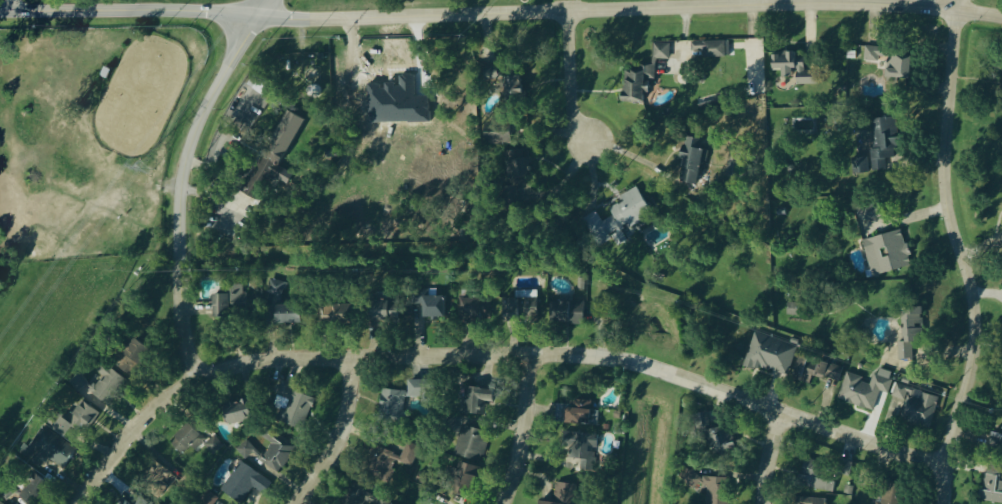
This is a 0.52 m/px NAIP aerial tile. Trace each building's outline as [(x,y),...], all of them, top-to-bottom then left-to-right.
[(691,42),(691,53),(702,52),(703,58),(729,58),(728,42),(691,42)] [(669,44),(652,44),(652,69),(624,69),(624,103),(643,103),(643,94),(649,94),(649,81),(655,81),(655,61),(669,61),(669,44)] [(886,83),(909,84),(911,51),(864,49),(863,62),(879,63),(879,59),(887,59),(886,83)] [(817,85),(816,71),(804,72),(804,63),(796,64),(796,53),(772,53),(773,72),(781,72),(781,76),(796,76),(796,86),(817,85)] [(504,103),(523,101),(521,76),(502,78),(504,103)] [(696,99),(698,111),(729,104),(727,92),(696,99)] [(305,120),(287,110),(241,193),(259,203),(305,120)] [(900,148),(897,118),(871,119),(873,149),(852,150),(854,174),(870,173),(870,172),(886,170),(885,160),(894,159),(893,149),(900,148)] [(512,145),(511,123),(487,124),(488,146),(512,145)] [(696,186),(704,149),(693,147),(694,138),(685,136),(676,181),(696,186)] [(530,180),(524,149),(504,153),(510,184),(530,180)] [(582,220),(598,247),(613,239),(617,246),(632,237),(628,230),(653,215),(637,187),(620,197),(623,202),(609,210),(613,217),(602,223),(595,212),(582,220)] [(862,241),(871,277),(911,267),(902,231),(862,241)] [(265,293),(284,297),(287,285),(268,280),(265,293)] [(245,285),(232,286),(232,294),(213,295),(213,318),(229,318),(229,310),(246,309),(245,285)] [(515,292),(515,299),(504,299),(503,322),(520,322),(520,316),(537,316),(537,292),(515,292)] [(449,317),(449,297),(422,298),(423,318),(449,317)] [(457,319),(483,320),(484,299),(458,298),(457,319)] [(373,301),(374,324),(398,323),(398,300),(373,301)] [(551,324),(583,325),(584,303),(573,303),(573,301),(551,300),(551,324)] [(800,317),(800,304),(785,304),(786,317),(800,317)] [(301,324),(302,306),(277,305),(277,323),(301,324)] [(350,305),(322,305),(323,322),(351,322),(350,305)] [(922,309),(902,309),(903,343),(923,342),(922,309)] [(797,346),(753,334),(744,366),(788,378),(797,346)] [(134,378),(152,350),(136,340),(118,368),(134,378)] [(898,360),(912,359),(912,343),(897,344),(898,360)] [(814,380),(819,361),(800,356),(795,375),(814,380)] [(817,374),(838,382),(843,369),(822,361),(817,374)] [(128,381),(108,367),(90,393),(109,408),(128,381)] [(846,375),(838,401),(873,412),(879,392),(887,394),(893,374),(876,369),(872,383),(846,375)] [(423,403),(433,403),(432,380),(408,381),(409,398),(422,397),(423,403)] [(891,399),(903,401),(899,420),(932,427),(938,395),(894,386),(891,399)] [(280,424),(302,431),(314,398),(285,388),(281,399),(288,401),(280,424)] [(409,412),(405,412),(405,391),(381,390),(379,419),(408,420),(409,412)] [(253,418),(246,399),(222,407),(229,427),(253,418)] [(46,426),(65,438),(74,424),(85,432),(98,412),(81,401),(72,413),(77,416),(71,425),(54,414),(46,426)] [(590,401),(570,401),(570,407),(557,406),(557,413),(565,414),(565,425),(590,425),(590,401)] [(181,456),(191,448),(195,452),(204,445),(214,459),(226,450),(215,436),(206,442),(192,425),(170,442),(181,456)] [(734,451),(726,425),(707,431),(715,457),(734,451)] [(455,458),(483,462),(487,431),(460,427),(455,458)] [(596,435),(567,433),(566,470),(595,472),(596,435)] [(1001,449),(1001,435),(992,433),(989,446),(1001,449)] [(260,465),(281,475),(295,444),(274,434),(260,465)] [(419,448),(407,443),(398,463),(411,468),(419,448)] [(372,472),(386,481),(400,459),(386,450),(372,472)] [(157,490),(175,474),(160,458),(142,474),(157,490)] [(806,461),(799,487),(832,495),(836,476),(823,473),(825,466),(806,461)] [(251,489),(262,496),(271,484),(242,463),(222,492),(238,503),(240,503),(251,489)] [(474,487),(478,466),(456,463),(453,483),(474,487)] [(985,467),(980,502),(995,503),(1001,503),(1001,469),(985,467)] [(35,475),(19,498),(28,503),(36,503),(49,485),(35,475)] [(706,487),(705,503),(727,503),(728,479),(700,478),(699,487),(706,487)] [(539,502),(539,503),(575,503),(577,485),(555,483),(553,503),(539,502)] [(904,492),(886,487),(881,503),(901,503),(904,492)]
